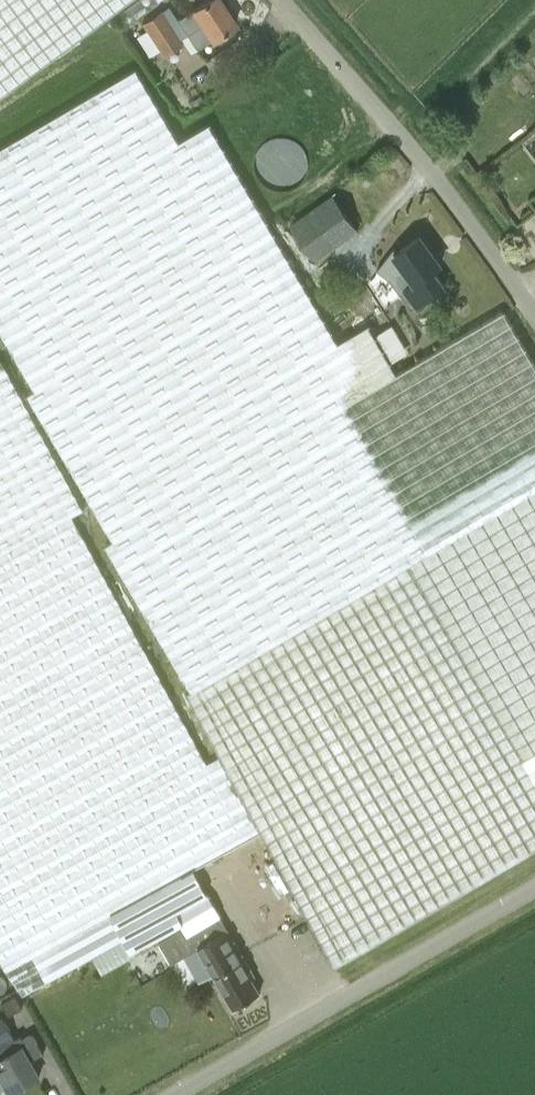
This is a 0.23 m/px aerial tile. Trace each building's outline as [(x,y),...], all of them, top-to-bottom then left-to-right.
[(130,0),(0,0),(0,97),(130,0)] [(187,34),(198,49),(237,24),(222,0),(207,0),(194,8),(195,10),(179,21),(187,34)] [(182,43),(171,26),(162,12),(143,24),(164,55),(182,43)] [(189,690),(187,692),(214,743),(222,757),(261,832),(299,900),(324,945),(336,965),(374,944),(457,896),(500,871),(534,850),(534,361),(506,311),(398,374),(370,325),(339,343),(211,122),(179,141),(137,67),(0,146),(0,329),(35,389),(27,394),(112,541),(105,545),(189,690)] [(308,162),(308,161),(306,153),(304,148),(301,143),(297,139),(293,137),(287,135),(283,134),(278,134),(272,135),(266,138),(262,141),(258,146),(256,150),(254,160),(254,164),(255,169),(257,174),(260,178),(264,182),(268,185),(272,187),(278,188),(284,188),(289,187),(294,184),(299,181),(303,176),(306,172),(308,162)] [(292,222),(316,258),(333,247),(329,242),(341,234),(345,239),(361,228),(337,192),(292,222)] [(393,277),(417,310),(447,288),(434,270),(441,265),(420,235),(394,254),(392,252),(397,245),(396,244),(378,266),(393,277)] [(3,360),(0,362),(0,956),(3,961),(7,969),(9,967),(20,988),(124,936),(131,949),(139,944),(183,923),(184,926),(217,906),(208,893),(194,868),(212,859),(215,864),(227,857),(225,851),(250,838),(261,832),(222,757),(209,764),(154,665),(73,516),(85,510),(3,360)] [(217,906),(184,926),(159,940),(172,962),(199,946),(234,1006),(260,991),(252,976),(255,975),(239,946),(217,906)] [(7,1076),(14,1088),(38,1074),(30,1060),(44,1053),(32,1033),(23,1039),(21,1035),(13,1040),(1,1018),(0,1018),(0,1080),(7,1076)]
